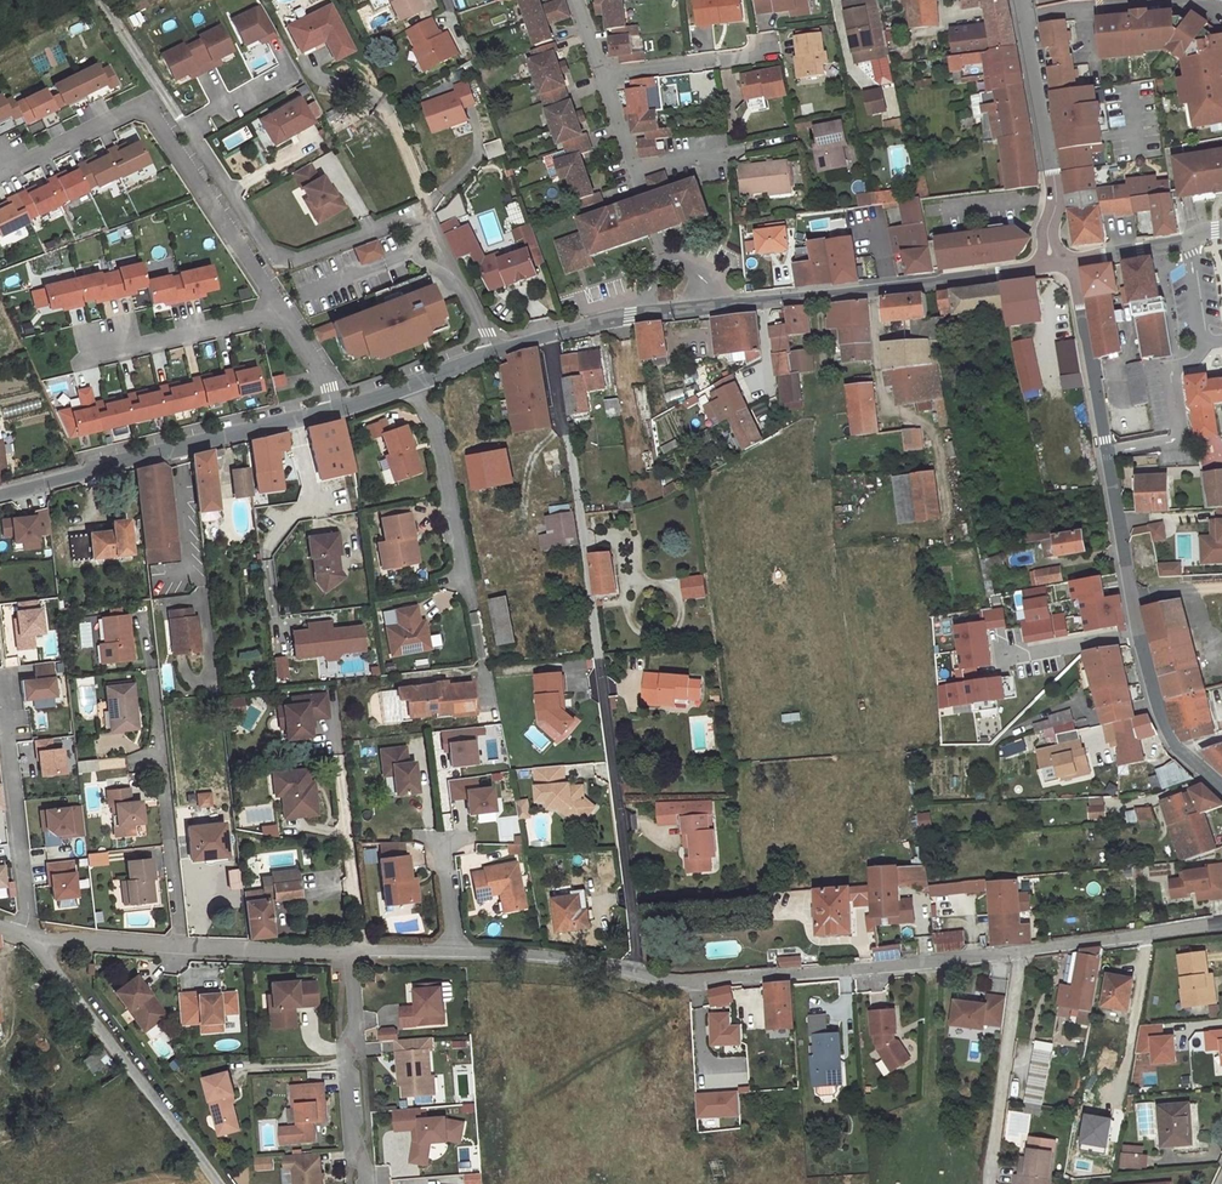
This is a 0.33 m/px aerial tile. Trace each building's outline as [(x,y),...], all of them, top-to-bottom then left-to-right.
[(398,20),(421,8),(417,0),(389,0),(398,20)] [(528,21),(545,15),(542,7),(540,0),(520,0),(528,21)] [(542,7),(545,15),(548,24),(570,17),(564,0),(563,0),(542,7)] [(597,3),(595,3),(597,14),(606,13),(609,30),(614,29),(615,38),(632,36),(639,35),(638,26),(627,27),(623,0),(597,4),(597,3)] [(699,25),(720,22),(720,18),(742,15),(740,0),(696,0),(699,25)] [(757,13),(776,11),(776,12),(790,11),(795,10),(795,14),(811,12),(809,0),(755,0),(757,13)] [(845,3),(847,12),(878,6),(877,0),(859,0),(845,3)] [(909,2),(910,7),(911,22),(912,28),(938,26),(935,0),(909,0),(909,2)] [(964,3),(965,9),(986,6),(987,17),(1011,13),(1008,0),(964,0),(964,3)] [(330,5),(287,26),(297,46),(321,34),(324,39),(334,59),(352,50),(330,5)] [(260,6),(231,20),(243,45),(258,38),(274,30),(260,6)] [(889,57),(878,6),(847,12),(855,53),(870,50),(872,60),(889,57)] [(1099,19),(1102,56),(1113,55),(1113,52),(1128,50),(1144,49),(1144,52),(1145,52),(1162,50),(1166,52),(1168,49),(1170,45),(1186,56),(1183,60),(1181,63),(1185,65),(1187,78),(1187,79),(1189,79),(1191,90),(1193,102),(1191,103),(1196,127),(1221,123),(1221,51),(1218,37),(1213,38),(1212,34),(1206,29),(1209,24),(1193,13),(1192,15),(1186,11),(1182,17),(1175,18),(1174,12),(1149,14),(1148,14),(1148,17),(1134,18),(1134,16),(1099,19)] [(1011,13),(987,17),(989,24),(982,25),(982,30),(973,31),(973,27),(951,29),(953,51),(954,57),(994,53),(994,51),(1017,47),(1011,13)] [(545,15),(528,21),(536,46),(554,40),(548,24),(545,15)] [(432,18),(407,31),(416,48),(422,59),(425,58),(431,69),(459,54),(447,32),(441,36),(432,18)] [(1066,21),(1042,25),(1045,48),(1052,47),(1054,57),(1056,57),(1071,55),(1066,21)] [(1216,28),(1209,24),(1206,29),(1212,34),(1216,28)] [(200,40),(192,44),(202,65),(217,58),(232,51),(220,26),(198,36),(200,40)] [(274,30),(258,38),(260,43),(277,35),(274,30)] [(898,30),(887,32),(889,41),(900,40),(898,30)] [(798,36),(796,37),(798,57),(800,56),(803,78),(824,75),(823,64),(828,63),(826,52),(824,52),(821,33),(819,33),(805,35),(798,36)] [(321,34),(297,46),(300,51),(324,39),(321,34)] [(615,38),(610,39),(612,57),(620,56),(621,64),(645,61),(644,52),(633,53),(632,36),(615,38)] [(555,43),(532,51),(535,59),(530,61),(536,78),(560,69),(559,64),(555,53),(558,52),(555,43)] [(182,44),(161,55),(173,79),(187,72),(202,65),(192,44),(184,48),(182,44)] [(1186,56),(1170,45),(1168,49),(1183,60),(1186,56)] [(954,57),(951,58),(952,61),(954,84),(979,81),(979,77),(985,76),(987,93),(1025,89),(1017,47),(994,51),(994,53),(954,57)] [(416,48),(414,50),(425,72),(431,69),(425,58),(422,59),(416,48)] [(870,50),(855,53),(857,63),(872,60),(870,50)] [(1113,55),(1102,56),(1102,59),(1129,56),(1128,50),(1113,52),(1113,55)] [(1057,68),(1050,69),(1053,92),(1061,91),(1077,89),(1072,55),(1071,55),(1056,57),(1057,68)] [(889,57),(872,60),(876,79),(880,82),(884,83),(888,82),(891,79),(892,75),(889,57)] [(217,58),(202,65),(205,70),(220,63),(217,58)] [(96,64),(75,74),(84,94),(99,87),(104,97),(119,89),(108,67),(99,71),(96,64)] [(202,65),(187,72),(190,78),(205,70),(202,65)] [(781,68),(741,76),(746,99),(767,95),(767,98),(787,94),(781,68)] [(560,69),(536,78),(541,94),(542,94),(545,102),(567,94),(564,86),(566,86),(562,74),(560,69)] [(463,70),(455,73),(458,81),(466,78),(463,70)] [(75,74),(53,85),(57,94),(49,98),(54,109),(56,113),(71,106),(69,102),(84,94),(75,74)] [(656,78),(632,80),(633,89),(628,90),(631,108),(631,114),(631,115),(649,113),(646,88),(657,87),(656,78)] [(1187,78),(1179,80),(1181,92),(1191,90),(1189,79),(1187,79),(1187,78)] [(917,81),(918,89),(932,87),(931,80),(917,81)] [(457,93),(424,105),(434,132),(451,126),(449,120),(465,114),(463,108),(475,104),(467,83),(455,87),(457,93)] [(53,85),(45,89),(49,98),(57,94),(53,85)] [(99,87),(84,94),(89,104),(104,97),(99,87)] [(1077,89),(1061,91),(1063,103),(1055,104),(1060,138),(1068,137),(1068,143),(1069,149),(1103,144),(1102,138),(1100,119),(1103,119),(1100,103),(1097,104),(1095,87),(1077,89)] [(45,89),(15,104),(24,124),(39,117),(54,109),(49,98),(45,89)] [(987,93),(981,94),(984,117),(988,142),(1002,140),(1017,138),(1020,155),(1035,153),(1034,137),(1025,89),(987,93)] [(881,90),(865,93),(869,114),(886,110),(881,90)] [(1191,90),(1181,92),(1184,105),(1191,103),(1193,102),(1191,90)] [(1061,91),(1053,92),(1055,104),(1063,103),(1061,91)] [(84,94),(69,102),(71,106),(74,111),(89,104),(84,94)] [(567,94),(545,102),(547,110),(553,127),(578,118),(576,113),(572,101),(570,102),(567,94)] [(981,94),(971,95),(975,119),(984,117),(981,94)] [(3,118),(9,131),(24,124),(15,104),(11,97),(3,101),(0,95),(0,119),(3,118)] [(299,97),(260,120),(274,144),(284,139),(282,136),(293,130),(294,133),(312,122),(311,119),(304,107),(299,97)] [(315,101),(304,107),(311,119),(321,112),(315,101)] [(54,109),(39,117),(41,121),(46,130),(61,123),(56,113),(54,109)] [(333,109),(323,115),(327,123),(337,117),(333,109)] [(337,117),(327,123),(332,131),(351,120),(346,112),(337,117)] [(649,113),(631,115),(632,120),(634,133),(647,131),(648,140),(656,139),(671,137),(670,128),(660,129),(658,112),(649,113)] [(465,114),(449,120),(451,126),(467,120),(465,114)] [(39,117),(24,124),(26,128),(41,121),(39,117)] [(0,119),(0,136),(9,131),(3,118),(0,119)] [(578,118),(553,127),(559,144),(564,142),(567,150),(589,142),(586,133),(583,134),(579,123),(578,118)] [(902,119),(885,123),(887,130),(894,128),(903,126),(902,119)] [(842,121),(814,126),(818,144),(819,150),(815,151),(819,172),(846,166),(842,146),(847,145),(842,121)] [(293,130),(282,136),(284,139),(294,133),(293,130)] [(1068,137),(1060,138),(1060,144),(1061,150),(1069,149),(1068,143),(1068,137)] [(1017,138),(1002,140),(1006,165),(1007,171),(1037,168),(1035,153),(1020,155),(1017,138)] [(1183,145),(1185,160),(1176,161),(1180,189),(1182,198),(1193,196),(1215,192),(1215,190),(1221,189),(1221,138),(1183,145)] [(648,140),(638,141),(640,157),(657,155),(657,152),(656,139),(648,140)] [(115,147),(106,151),(108,155),(119,177),(149,163),(138,142),(127,147),(118,152),(116,148),(115,147)] [(589,142),(567,150),(569,158),(556,163),(562,180),(569,177),(586,171),(581,155),(592,151),(589,142)] [(125,144),(116,148),(118,152),(127,147),(125,144)] [(1069,149),(1061,150),(1065,172),(1094,167),(1092,153),(1104,151),(1103,144),(1069,149)] [(569,158),(567,150),(544,158),(553,183),(562,180),(556,163),(569,158)] [(85,161),(76,166),(78,169),(88,190),(92,198),(122,183),(119,177),(108,155),(96,160),(87,165),(85,161)] [(95,157),(85,161),(87,165),(96,160),(95,157)] [(788,161),(739,167),(742,197),(753,196),(752,192),(768,190),(791,188),(790,181),(789,174),(788,161)] [(309,163),(292,173),(301,189),(302,188),(308,198),(313,207),(309,209),(317,222),(344,207),(337,194),(334,196),(330,190),(322,176),(318,179),(309,163)] [(1006,165),(1000,165),(1004,190),(1010,190),(1007,171),(1006,165)] [(1094,167),(1065,172),(1068,195),(1097,190),(1094,167)] [(1037,168),(1007,171),(1010,190),(1040,186),(1037,168)] [(56,176),(46,180),(48,184),(58,204),(68,199),(68,200),(88,190),(78,169),(67,175),(58,179),(56,176)] [(586,171),(569,177),(580,210),(602,202),(599,193),(594,194),(586,171)] [(665,173),(647,179),(653,195),(664,225),(669,223),(671,229),(704,217),(702,212),(708,210),(697,179),(670,189),(665,173)] [(1156,177),(1142,179),(1144,197),(1152,196),(1153,196),(1153,197),(1172,194),(1170,181),(1156,183),(1156,177)] [(1128,186),(1114,187),(1114,188),(1115,200),(1133,198),(1144,197),(1142,179),(1127,180),(1128,186)] [(26,191),(16,195),(28,219),(37,215),(58,205),(58,204),(48,184),(37,190),(27,194),(26,191)] [(35,186),(26,191),(27,194),(37,190),(35,186)] [(1097,190),(1068,195),(1071,211),(1101,209),(1100,202),(1115,200),(1114,188),(1097,190)] [(910,189),(887,192),(888,203),(884,204),(884,208),(901,205),(901,201),(913,200),(910,189)] [(887,192),(871,194),(872,203),(873,205),(884,204),(888,203),(887,192)] [(1215,192),(1193,196),(1194,201),(1216,198),(1215,192)] [(871,194),(858,195),(860,204),(872,203),(871,194)] [(1153,197),(1153,196),(1152,196),(1154,209),(1158,237),(1179,234),(1173,194),(1172,194),(1153,197)] [(0,210),(0,236),(29,222),(28,219),(16,195),(7,200),(8,202),(9,205),(0,210)] [(645,197),(636,201),(647,231),(648,236),(658,233),(666,230),(664,225),(653,195),(645,197)] [(1144,197),(1133,198),(1134,211),(1154,209),(1152,196),(1144,197)] [(308,198),(304,201),(309,209),(313,207),(308,198)] [(1101,209),(1071,211),(1076,246),(1107,242),(1102,215),(1116,213),(1116,217),(1135,214),(1134,211),(1133,198),(1115,200),(1100,202),(1101,209)] [(913,200),(901,201),(901,205),(906,227),(909,226),(909,233),(900,234),(904,252),(903,253),(908,275),(935,272),(935,269),(929,242),(921,199),(918,199),(913,200)] [(587,223),(582,225),(585,233),(591,251),(596,249),(598,254),(643,238),(641,233),(647,231),(636,201),(617,207),(618,210),(610,212),(609,210),(585,218),(587,223)] [(0,205),(0,209),(0,210),(9,205),(8,202),(0,205)] [(873,205),(868,205),(871,222),(887,219),(884,208),(884,204),(873,205)] [(456,219),(442,226),(459,259),(472,252),(491,289),(508,283),(509,285),(539,275),(536,268),(535,264),(545,261),(533,226),(532,226),(532,225),(514,231),(517,241),(525,238),(529,250),(501,260),(499,254),(485,259),(468,226),(461,229),(456,219)] [(765,225),(758,226),(759,231),(785,228),(784,222),(765,224),(765,225)] [(906,227),(899,228),(900,234),(909,233),(909,226),(906,227)] [(759,231),(756,232),(758,241),(759,250),(759,253),(770,251),(786,249),(788,249),(785,228),(759,231)] [(899,228),(888,229),(893,254),(904,252),(900,234),(899,228)] [(939,240),(929,242),(935,269),(942,268),(943,270),(1006,261),(1005,257),(1016,255),(1017,255),(1022,252),(1024,250),(1027,245),(1027,241),(1027,239),(1025,235),(1022,231),(1016,229),(1002,231),(1002,230),(986,232),(986,234),(969,237),(969,235),(939,239),(939,240)] [(585,233),(557,242),(568,273),(577,270),(575,265),(580,263),(582,268),(595,264),(593,256),(591,251),(585,233)] [(830,241),(829,241),(836,283),(836,284),(859,281),(852,237),(830,241)] [(375,240),(365,244),(370,260),(381,255),(375,240)] [(799,287),(836,283),(829,241),(830,241),(830,240),(810,243),(811,248),(798,249),(797,257),(798,264),(795,264),(799,287)] [(758,241),(747,242),(748,252),(759,250),(758,241)] [(365,244),(355,247),(360,263),(370,260),(365,244)] [(1135,301),(1162,297),(1155,256),(1128,261),(1132,286),(1135,301)] [(119,270),(109,272),(115,297),(125,295),(124,291),(134,289),(147,286),(146,280),(141,263),(118,268),(119,270)] [(1113,265),(1083,270),(1088,297),(1112,292),(1117,292),(1113,265)] [(211,266),(178,273),(178,275),(184,300),(195,298),(194,294),(203,291),(216,288),(211,266)] [(99,273),(76,278),(82,301),(94,298),(104,296),(105,300),(115,297),(109,272),(100,275),(99,273)] [(351,316),(331,323),(336,334),(343,354),(347,352),(362,347),(364,352),(366,357),(373,354),(384,350),(388,349),(399,345),(408,341),(419,337),(446,327),(426,273),(373,293),(378,306),(379,311),(353,321),(351,316)] [(169,275),(146,280),(147,286),(151,304),(164,301),(173,298),(174,302),(184,300),(178,275),(169,277),(169,275)] [(76,278),(44,286),(49,309),(62,306),(72,303),(73,307),(83,305),(82,301),(76,278)] [(1038,279),(1004,284),(1007,309),(1010,325),(1043,320),(1038,279)] [(1004,284),(939,293),(942,316),(1007,309),(1004,284)] [(1132,286),(1122,288),(1125,303),(1135,301),(1132,286)] [(671,288),(659,289),(661,300),(672,299),(671,288)] [(247,289),(238,291),(240,299),(249,297),(247,289)] [(1112,292),(1088,297),(1098,358),(1111,355),(1118,353),(1122,352),(1117,322),(1115,312),(1112,292)] [(926,294),(883,299),(884,322),(913,320),(928,318),(926,294)] [(1137,316),(1165,311),(1170,310),(1168,296),(1162,297),(1135,301),(1137,316)] [(867,300),(829,304),(830,318),(828,318),(828,329),(832,329),(841,328),(869,326),(867,300)] [(378,306),(351,316),(353,321),(379,311),(378,306)] [(807,306),(787,308),(789,322),(777,324),(777,327),(770,328),(772,338),(789,336),(811,333),(807,306)] [(1123,310),(1115,312),(1117,322),(1125,321),(1123,310)] [(1165,311),(1137,316),(1144,357),(1157,355),(1157,356),(1173,353),(1165,311)] [(757,314),(713,319),(717,355),(727,354),(735,353),(747,352),(748,360),(748,365),(762,358),(757,314)] [(928,318),(913,320),(915,342),(931,340),(928,318)] [(663,322),(639,325),(644,360),(655,358),(656,365),(668,363),(667,356),(668,356),(663,322)] [(30,323),(22,325),(24,334),(32,332),(30,323)] [(331,323),(311,331),(318,341),(336,334),(331,323)] [(841,328),(842,340),(845,362),(872,360),(869,326),(841,328)] [(842,340),(841,328),(832,329),(833,341),(842,340)] [(791,353),(789,336),(772,338),(776,376),(778,376),(792,374),(788,353),(791,353)] [(419,337),(408,341),(410,346),(421,342),(419,337)] [(1040,386),(1030,338),(1012,342),(1022,389),(1040,386)] [(915,342),(883,344),(885,370),(934,364),(931,340),(915,342)] [(1056,344),(1061,376),(1081,373),(1076,341),(1056,344)] [(399,345),(388,349),(390,354),(401,350),(399,345)] [(362,347),(347,352),(349,357),(364,352),(362,347)] [(512,363),(502,365),(511,413),(548,407),(542,372),(538,347),(520,351),(509,356),(512,363)] [(384,350),(373,354),(375,360),(386,355),(384,350)] [(814,370),(811,350),(791,353),(788,353),(792,374),(799,373),(814,370)] [(598,352),(563,357),(564,368),(582,364),(584,377),(586,391),(604,388),(598,352)] [(747,352),(735,353),(736,359),(736,361),(748,360),(747,352)] [(1150,403),(1142,362),(1127,365),(1135,406),(1150,403)] [(570,415),(573,414),(589,412),(590,412),(586,391),(584,377),(582,364),(564,368),(570,415)] [(934,364),(885,370),(888,388),(895,386),(896,391),(941,383),(938,364),(934,364)] [(689,367),(683,370),(686,380),(694,377),(691,368),(689,367)] [(233,369),(223,371),(224,375),(229,398),(262,390),(257,368),(247,370),(234,373),(233,369)] [(792,374),(778,376),(782,403),(786,402),(801,401),(802,401),(799,373),(792,374)] [(1061,376),(1060,376),(1062,389),(1084,386),(1081,373),(1061,376)] [(274,388),(285,385),(282,374),(271,377),(274,388)] [(191,379),(192,383),(197,406),(229,398),(224,375),(211,378),(202,381),(201,377),(191,379)] [(732,375),(716,384),(719,390),(712,394),(716,401),(705,406),(711,418),(718,415),(722,422),(731,418),(748,410),(732,375)] [(1213,404),(1210,381),(1209,375),(1190,378),(1188,378),(1192,407),(1213,404)] [(873,384),(873,376),(855,377),(855,386),(873,384)] [(1221,403),(1221,379),(1210,381),(1213,404),(1221,403)] [(168,385),(158,387),(159,391),(165,414),(197,406),(192,383),(179,386),(169,389),(168,385)] [(941,383),(896,391),(898,404),(914,401),(929,399),(935,398),(942,396),(944,396),(941,383)] [(879,433),(873,384),(855,386),(849,386),(857,435),(879,433)] [(646,385),(635,386),(642,423),(652,421),(646,385)] [(71,408),(57,411),(68,437),(100,430),(93,403),(92,402),(89,388),(77,391),(81,405),(81,406),(87,405),(88,408),(82,409),(72,412),(71,408)] [(136,393),(126,395),(127,399),(132,422),(165,414),(159,391),(146,394),(137,396),(136,393)] [(949,424),(942,396),(935,398),(941,426),(949,424)] [(104,400),(93,403),(100,430),(132,422),(127,399),(114,402),(104,404),(104,400)] [(621,415),(618,399),(605,401),(608,417),(621,415)] [(931,408),(929,399),(914,401),(915,411),(931,408)] [(801,401),(786,402),(787,411),(802,410),(801,401)] [(765,403),(754,408),(758,415),(769,410),(765,403)] [(1217,436),(1213,404),(1192,407),(1197,438),(1217,436)] [(548,407),(511,413),(515,433),(551,427),(548,407)] [(748,410),(731,418),(739,436),(744,446),(746,450),(763,441),(748,410)] [(589,412),(573,414),(574,420),(590,418),(589,412)] [(378,423),(371,425),(375,436),(382,434),(389,431),(386,423),(384,418),(377,421),(378,423)] [(306,434),(309,434),(320,479),(351,471),(352,471),(340,420),(308,428),(305,430),(306,434)] [(652,421),(642,423),(644,440),(655,439),(652,421)] [(371,425),(366,427),(370,438),(375,436),(371,425)] [(412,447),(405,426),(394,430),(389,431),(382,434),(389,455),(386,456),(390,468),(394,467),(398,480),(418,473),(410,448),(412,447)] [(920,430),(906,432),(908,450),(923,448),(920,430)] [(288,432),(251,441),(258,492),(282,489),(276,448),(289,446),(288,432)] [(744,446),(739,436),(734,439),(739,448),(744,446)] [(246,449),(245,443),(233,446),(234,451),(246,449)] [(648,447),(647,444),(633,446),(633,448),(634,448),(635,451),(636,452),(637,462),(638,462),(638,467),(646,467),(646,468),(646,471),(654,470),(652,452),(651,452),(651,449),(650,449),(649,447),(648,447)] [(421,472),(412,447),(410,448),(418,473),(421,472)] [(222,448),(192,456),(199,511),(216,509),(217,509),(211,457),(223,454),(222,448)] [(502,451),(470,458),(476,490),(508,484),(502,451)] [(178,560),(168,468),(164,465),(162,463),(136,469),(147,563),(178,560)] [(398,480),(394,467),(390,468),(382,472),(386,484),(398,480)] [(252,495),(248,469),(232,471),(235,497),(252,495)] [(355,485),(351,471),(320,479),(323,492),(355,485)] [(1202,474),(1206,509),(1218,508),(1221,508),(1221,471),(1202,474)] [(933,474),(911,477),(917,523),(939,520),(933,474)] [(1168,476),(1137,477),(1139,512),(1169,510),(1168,476)] [(917,523),(911,477),(894,479),(900,525),(917,523)] [(677,490),(674,484),(663,491),(664,498),(677,490)] [(258,492),(253,492),(255,507),(284,503),(282,489),(258,492)] [(356,501),(341,504),(343,512),(357,508),(356,501)] [(255,508),(253,508),(255,517),(286,513),(284,503),(255,507),(255,508)] [(572,504),(552,508),(553,516),(574,512),(572,504)] [(413,537),(408,507),(380,512),(385,542),(384,542),(388,568),(414,563),(410,537),(413,537)] [(1218,508),(1219,521),(1211,521),(1212,537),(1212,542),(1211,542),(1212,563),(1221,562),(1221,508),(1218,508)] [(50,534),(47,509),(34,512),(35,516),(27,517),(2,520),(4,536),(14,535),(15,542),(15,543),(23,542),(24,549),(39,547),(38,535),(50,534)] [(216,509),(199,511),(200,519),(203,522),(215,520),(217,517),(216,509)] [(553,516),(547,517),(550,535),(540,537),(542,549),(579,544),(574,512),(553,516)] [(103,533),(71,537),(73,561),(131,554),(127,520),(112,521),(113,527),(113,532),(103,533)] [(1151,532),(1153,541),(1165,539),(1162,523),(1134,529),(1132,536),(1151,532)] [(266,525),(256,526),(257,535),(267,533),(266,525)] [(1043,541),(1046,557),(1058,555),(1058,556),(1086,551),(1082,526),(1021,535),(1022,544),(1043,541)] [(337,533),(307,537),(310,558),(312,558),(315,579),(324,579),(330,587),(343,576),(338,569),(337,560),(334,560),(334,555),(336,555),(339,555),(337,533)] [(418,562),(413,537),(410,537),(414,563),(418,562)] [(1212,537),(1202,537),(1203,563),(1212,563),(1211,542),(1212,542),(1212,537)] [(15,542),(12,542),(13,550),(24,549),(23,542),(15,543),(15,542)] [(388,568),(384,542),(378,543),(382,569),(388,568)] [(608,549),(601,550),(601,554),(591,555),(597,603),(617,599),(616,592),(617,592),(613,574),(610,552),(609,553),(608,549)] [(986,559),(980,560),(987,596),(993,596),(986,559)] [(1180,564),(1158,565),(1160,577),(1181,576),(1180,564)] [(1060,567),(1031,572),(1034,586),(1062,580),(1060,567)] [(1101,576),(1086,579),(1089,597),(1082,598),(1088,631),(1118,626),(1115,609),(1122,608),(1120,596),(1105,599),(1101,576)] [(324,579),(315,579),(324,592),(330,587),(324,579)] [(701,579),(684,581),(686,594),(703,591),(701,579)] [(1089,597),(1086,579),(1064,583),(1066,592),(1074,590),(1076,599),(1082,598),(1089,597)] [(1045,586),(1023,590),(1029,621),(1023,622),(1027,642),(1054,637),(1045,586)] [(508,598),(491,601),(500,646),(517,642),(508,598)] [(43,634),(40,609),(38,610),(37,600),(18,602),(19,612),(16,612),(17,619),(19,636),(16,636),(18,650),(34,648),(33,635),(43,634)] [(1189,628),(1182,600),(1144,608),(1151,638),(1189,628)] [(415,606),(382,612),(384,623),(397,621),(397,625),(385,628),(391,656),(424,649),(421,637),(427,636),(425,625),(416,626),(416,623),(419,622),(415,606)] [(191,608),(169,611),(170,620),(173,619),(176,654),(200,652),(197,616),(192,617),(191,608)] [(1003,608),(992,609),(995,627),(1005,626),(1003,608)] [(992,609),(982,611),(983,623),(985,623),(986,629),(995,627),(992,609)] [(127,615),(101,618),(104,644),(106,662),(131,658),(127,615)] [(1063,615),(1054,616),(1058,637),(1067,635),(1063,615)] [(364,649),(361,626),(338,629),(338,632),(330,633),(329,622),(307,625),(308,631),(292,633),(295,658),(321,655),(327,659),(339,658),(344,652),(364,649)] [(983,623),(956,627),(960,650),(989,646),(986,629),(985,623),(983,623)] [(1168,699),(1204,690),(1189,628),(1151,638),(1168,699)] [(989,646),(960,650),(963,669),(991,665),(989,646)] [(1120,646),(1085,652),(1096,692),(1128,686),(1120,646)] [(285,658),(275,659),(277,678),(287,677),(285,658)] [(35,679),(20,681),(23,701),(32,700),(57,697),(53,662),(33,664),(35,679)] [(255,670),(245,671),(248,689),(257,688),(255,670)] [(690,677),(645,673),(643,703),(661,704),(661,701),(676,702),(676,697),(688,698),(688,694),(700,695),(701,681),(689,680),(690,677)] [(562,674),(537,676),(540,710),(547,710),(548,719),(548,720),(564,734),(575,720),(566,713),(561,709),(560,695),(564,695),(562,674)] [(1013,698),(1010,677),(1002,678),(1005,699),(1013,698)] [(1002,678),(994,679),(997,700),(1005,699),(1002,678)] [(233,679),(223,680),(224,693),(234,692),(233,679)] [(994,679),(969,683),(972,703),(973,712),(998,709),(997,700),(994,679)] [(433,685),(395,689),(396,700),(404,699),(406,718),(425,715),(425,713),(433,712),(434,718),(473,713),(469,682),(442,685),(442,691),(434,691),(433,685)] [(441,682),(433,683),(433,685),(434,691),(442,691),(442,685),(441,682)] [(969,683),(938,687),(939,708),(972,703),(969,683)] [(131,710),(135,709),(132,685),(106,688),(111,731),(134,729),(131,710)] [(1128,686),(1096,692),(1100,708),(1131,701),(1128,686)] [(1204,690),(1168,699),(1172,717),(1176,730),(1183,742),(1215,734),(1204,690)] [(328,717),(325,694),(303,696),(304,704),(292,705),(277,707),(278,718),(282,718),(285,720),(286,728),(287,740),(311,737),(310,727),(309,720),(313,719),(328,717)] [(303,696),(291,698),(292,705),(304,704),(303,696)] [(57,697),(32,700),(33,709),(58,706),(57,697)] [(241,698),(225,699),(226,708),(242,707),(241,698)] [(404,699),(396,700),(398,718),(406,718),(404,699)] [(1114,722),(1134,717),(1131,701),(1100,708),(1104,724),(1114,722)] [(243,715),(242,707),(226,708),(227,717),(243,715)] [(547,710),(540,710),(540,720),(548,719),(547,710)] [(1072,722),(1069,711),(1050,716),(1051,720),(1054,727),(1072,722)] [(1156,731),(1148,714),(1134,717),(1114,722),(1117,738),(1119,745),(1120,752),(1119,752),(1119,775),(1127,775),(1126,763),(1144,760),(1138,736),(1156,731)] [(1054,727),(1051,720),(1040,723),(1040,724),(1042,731),(1044,730),(1054,727)] [(1072,722),(1054,727),(1056,735),(1075,731),(1073,722),(1072,722)] [(1117,738),(1114,722),(1104,724),(1106,740),(1117,738)] [(1042,731),(1040,724),(1033,726),(1035,733),(1042,731)] [(473,727),(474,735),(484,734),(484,726),(473,727)] [(473,727),(449,730),(451,743),(448,743),(451,766),(476,763),(473,741),(475,741),(474,735),(473,727)] [(1056,735),(1054,727),(1044,730),(1047,738),(1050,737),(1051,742),(1057,740),(1056,735)] [(451,743),(449,730),(440,731),(441,744),(448,743),(451,743)] [(1075,731),(1056,735),(1057,740),(1058,745),(1080,740),(1078,730),(1075,731)] [(39,753),(41,776),(65,774),(62,750),(52,751),(50,738),(35,740),(37,753),(39,753)] [(1117,738),(1106,740),(1107,742),(1110,742),(1111,746),(1119,745),(1117,738)] [(1021,740),(1004,745),(1007,754),(1024,749),(1021,740)] [(1080,740),(1058,745),(1037,749),(1042,769),(1038,770),(1042,784),(1061,779),(1060,777),(1077,773),(1077,770),(1089,767),(1085,750),(1083,751),(1080,740)] [(1203,751),(1221,771),(1221,745),(1203,751)] [(391,775),(393,774),(396,795),(418,792),(414,762),(407,763),(405,747),(380,751),(382,767),(390,766),(391,775)] [(1168,755),(1166,750),(1159,754),(1159,757),(1164,766),(1156,770),(1158,776),(1162,788),(1163,790),(1194,779),(1168,755)] [(916,751),(907,753),(908,761),(917,760),(916,751)] [(97,760),(76,762),(77,771),(98,769),(97,760)] [(917,760),(908,761),(909,769),(919,767),(917,760)] [(390,766),(382,767),(383,776),(391,775),(390,766)] [(565,785),(564,766),(535,768),(538,802),(549,801),(558,800),(559,808),(568,807),(584,822),(595,807),(584,798),(583,787),(571,787),(566,788),(565,785)] [(1090,773),(1089,767),(1077,770),(1077,773),(1060,777),(1061,779),(1090,773)] [(316,814),(313,790),(309,790),(308,782),(307,769),(275,772),(276,784),(280,784),(281,795),(283,818),(316,814)] [(275,772),(272,772),(275,795),(281,795),(280,784),(276,784),(275,772)] [(1162,788),(1158,776),(1149,779),(1152,790),(1162,788)] [(476,777),(447,780),(449,800),(467,798),(469,814),(488,811),(493,805),(491,787),(477,789),(476,777)] [(1203,813),(1221,807),(1221,802),(1204,785),(1189,791),(1199,811),(1200,814),(1203,813)] [(112,806),(115,806),(117,825),(114,826),(115,838),(135,836),(134,824),(144,823),(142,808),(139,808),(138,802),(130,803),(129,789),(107,791),(109,806),(112,806)] [(1189,791),(1183,793),(1187,805),(1182,807),(1185,816),(1189,815),(1189,814),(1199,811),(1189,791)] [(1187,805),(1183,793),(1163,801),(1163,803),(1169,824),(1186,818),(1185,816),(1182,807),(1187,805)] [(1105,806),(1104,797),(1090,798),(1091,807),(1105,806)] [(708,799),(656,804),(658,824),(677,823),(677,814),(682,814),(684,835),(690,834),(693,858),(687,859),(688,873),(711,870),(710,857),(717,857),(715,831),(708,831),(707,816),(710,816),(708,799)] [(527,800),(517,802),(520,819),(525,818),(524,810),(528,809),(527,800)] [(558,800),(549,801),(550,809),(559,808),(558,800)] [(60,838),(84,835),(81,806),(40,811),(42,830),(47,830),(53,835),(59,834),(60,838)] [(1091,807),(1089,808),(1090,819),(1106,818),(1105,806),(1091,807)] [(188,807),(175,808),(177,821),(190,820),(188,807)] [(568,807),(559,808),(580,826),(584,822),(568,807)] [(1154,821),(1156,821),(1152,808),(1135,809),(1136,811),(1139,822),(1140,822),(1154,821)] [(1139,822),(1136,811),(1126,813),(1127,822),(1139,822)] [(1186,818),(1169,824),(1182,861),(1187,859),(1186,858),(1216,849),(1203,813),(1200,814),(1199,811),(1189,814),(1189,815),(1185,816),(1186,818)] [(927,816),(918,817),(920,828),(929,826),(927,816)] [(1154,821),(1140,822),(1141,831),(1154,830),(1154,821)] [(223,824),(187,828),(188,834),(176,835),(179,859),(190,858),(190,860),(231,856),(229,843),(225,844),(223,824)] [(47,830),(42,830),(44,846),(61,845),(60,838),(59,834),(53,835),(47,830)] [(404,842),(378,843),(380,859),(406,856),(404,842)] [(525,845),(509,845),(509,854),(526,854),(525,845)] [(340,859),(338,849),(331,851),(333,860),(340,859)] [(375,849),(362,851),(363,860),(376,858),(375,849)] [(106,852),(87,854),(88,867),(108,864),(106,852)] [(380,859),(379,859),(385,905),(412,902),(409,879),(407,856),(406,856),(380,859)] [(151,859),(127,862),(129,881),(127,881),(129,904),(154,901),(151,879),(154,879),(151,859)] [(52,885),(53,899),(77,896),(72,860),(46,863),(48,877),(51,876),(52,885)] [(503,892),(506,910),(524,907),(515,862),(483,868),(483,871),(471,873),(476,901),(490,898),(489,894),(499,892),(503,892)] [(1170,880),(1173,898),(1190,895),(1190,892),(1197,891),(1199,899),(1212,898),(1212,900),(1221,898),(1221,864),(1207,866),(1208,869),(1181,873),(1182,879),(1170,880)] [(898,867),(871,869),(871,886),(872,886),(872,888),(900,886),(898,868),(898,867)] [(914,885),(913,867),(898,868),(900,886),(914,885)] [(925,867),(913,867),(914,885),(928,884),(925,867)] [(273,885),(298,882),(296,871),(272,873),(273,877),(263,879),(264,890),(273,889),(273,885)] [(415,878),(409,879),(412,902),(418,901),(415,878)] [(985,880),(963,882),(964,892),(985,890),(985,880)] [(1018,894),(1017,881),(992,883),(990,884),(992,915),(1019,913),(1018,894)] [(250,938),(272,936),(268,901),(301,897),(299,882),(298,882),(273,885),(273,889),(264,890),(244,893),(250,938)] [(963,882),(929,886),(930,895),(964,892),(963,882)] [(871,886),(817,891),(819,935),(852,933),(851,900),(855,900),(856,907),(868,906),(868,898),(872,898),(873,898),(872,888),(872,886),(871,886)] [(900,900),(900,886),(872,888),(873,898),(872,898),(873,916),(874,916),(875,924),(881,924),(881,917),(898,916),(899,923),(914,922),(912,899),(900,900)] [(573,896),(553,899),(558,932),(590,927),(588,910),(583,911),(580,891),(572,892),(573,896)] [(1029,894),(1018,894),(1019,913),(1030,911),(1029,894)] [(1019,913),(992,915),(994,947),(1030,943),(1029,925),(1020,925),(1019,913)] [(873,916),(867,917),(869,931),(876,931),(875,924),(874,916),(873,916)] [(898,916),(881,917),(881,924),(899,923),(898,916)] [(962,950),(960,931),(933,934),(935,948),(939,948),(939,951),(935,951),(935,953),(962,950)] [(1195,944),(1179,946),(1180,955),(1202,952),(1201,947),(1196,948),(1195,944)] [(879,948),(873,948),(875,961),(902,958),(901,946),(879,948)] [(1102,948),(1081,951),(1075,987),(1067,986),(1062,985),(1059,1005),(1071,1007),(1079,1009),(1091,1011),(1102,948)] [(1080,952),(1073,953),(1067,986),(1075,987),(1081,951),(1079,951),(1080,952)] [(1202,952),(1180,955),(1184,990),(1188,989),(1191,1005),(1216,1002),(1214,985),(1210,986),(1208,975),(1205,952),(1202,952)] [(801,956),(778,958),(778,968),(802,966),(801,956)] [(1133,979),(1108,974),(1103,1005),(1126,1010),(1128,999),(1130,999),(1133,979)] [(147,997),(150,995),(136,976),(115,992),(144,1031),(162,1017),(147,997)] [(271,1028),(295,1026),(294,1013),(291,1013),(290,1006),(293,1006),(317,1004),(315,982),(296,983),(296,981),(271,983),(272,995),(273,1007),(269,1007),(271,1028)] [(793,1028),(790,982),(767,984),(769,1029),(793,1028)] [(445,1024),(442,983),(419,985),(416,989),(417,1000),(421,1004),(421,1007),(417,1007),(401,1009),(403,1027),(445,1024)] [(710,993),(709,993),(710,1006),(732,1001),(730,987),(709,991),(710,993)] [(1184,990),(1182,990),(1184,1006),(1191,1005),(1188,989),(1184,990)] [(209,994),(178,997),(180,1024),(200,1023),(201,1032),(211,1031),(211,1023),(221,1022),(220,1014),(236,1013),(234,992),(219,994),(209,994)] [(165,1015),(150,995),(147,997),(162,1017),(165,1015)] [(1002,1026),(1006,998),(988,996),(987,1005),(956,1001),(952,1025),(983,1029),(984,1024),(1002,1026)] [(1071,1007),(1059,1005),(1057,1015),(1069,1018),(1071,1007)] [(1221,1005),(1210,1007),(1211,1017),(1218,1016),(1221,1012),(1221,1005)] [(1079,1009),(1071,1007),(1069,1018),(1069,1022),(1076,1024),(1077,1022),(1079,1009)] [(1091,1011),(1079,1009),(1077,1022),(1090,1025),(1093,1011),(1091,1011)] [(895,1010),(871,1012),(873,1036),(876,1035),(876,1044),(879,1048),(877,1049),(885,1060),(888,1057),(896,1069),(911,1060),(899,1042),(893,1039),(893,1034),(897,1034),(895,1010)] [(713,1015),(715,1044),(744,1042),(743,1024),(733,1024),(733,1014),(713,1015)] [(826,1016),(810,1017),(811,1036),(815,1036),(816,1047),(817,1056),(812,1057),(814,1087),(817,1087),(817,1093),(820,1096),(834,1095),(837,1091),(837,1085),(839,1085),(838,1083),(837,1056),(840,1055),(839,1034),(827,1034),(826,1016)] [(1137,1050),(1154,1049),(1155,1061),(1177,1059),(1175,1034),(1164,1035),(1163,1021),(1141,1023),(1137,1050)] [(221,1022),(211,1023),(211,1031),(221,1031),(221,1022)] [(1221,1046),(1221,1028),(1211,1029),(1213,1047),(1221,1046)] [(396,1040),(398,1040),(397,1031),(395,1029),(382,1030),(380,1033),(381,1042),(396,1040)] [(411,1051),(397,1053),(397,1064),(401,1063),(403,1085),(404,1097),(432,1095),(431,1077),(429,1051),(432,1050),(431,1038),(410,1039),(411,1051)] [(398,1040),(396,1040),(397,1053),(411,1051),(410,1039),(398,1040)] [(1053,1044),(1036,1041),(1034,1048),(1052,1051),(1053,1044)] [(1034,1048),(1033,1057),(1050,1060),(1052,1051),(1034,1048)] [(113,1063),(103,1050),(84,1064),(93,1077),(113,1063)] [(885,1060),(880,1063),(888,1074),(896,1069),(888,1057),(885,1060)] [(1050,1060),(1033,1057),(1024,1104),(1026,1104),(1041,1106),(1050,1060)] [(179,1065),(175,1060),(169,1065),(174,1070),(179,1065)] [(229,1072),(204,1079),(216,1125),(224,1123),(227,1134),(240,1130),(231,1096),(235,1095),(229,1072)] [(280,1128),(281,1144),(315,1141),(313,1122),(326,1121),(325,1111),(322,1111),(322,1108),(325,1108),(323,1084),(291,1086),(293,1106),(296,1106),(296,1108),(297,1123),(298,1127),(280,1128)] [(696,1095),(698,1118),(741,1115),(739,1093),(696,1095)] [(1041,1106),(1026,1104),(1024,1112),(1040,1115),(1041,1106)] [(1189,1104),(1159,1106),(1162,1147),(1193,1145),(1189,1104)] [(296,1108),(288,1109),(290,1124),(297,1123),(296,1108)] [(421,1120),(420,1108),(395,1110),(396,1131),(415,1129),(415,1141),(413,1157),(414,1159),(416,1162),(419,1163),(420,1163),(425,1162),(427,1160),(428,1158),(428,1153),(428,1141),(449,1140),(461,1142),(464,1124),(446,1120),(446,1118),(421,1120)] [(1113,1118),(1088,1114),(1082,1149),(1106,1153),(1113,1118)] [(224,1123),(216,1125),(219,1136),(227,1134),(224,1123)] [(1015,1183),(1049,1183),(1055,1142),(1031,1138),(1028,1158),(1025,1177),(1020,1176),(1016,1175),(1015,1183)] [(1142,1147),(1124,1145),(1123,1153),(1142,1154),(1142,1147)] [(1123,1153),(1121,1152),(1120,1166),(1140,1167),(1141,1165),(1145,1166),(1146,1155),(1142,1154),(1123,1153)] [(284,1156),(284,1168),(293,1167),(294,1183),(322,1183),(320,1153),(301,1155),(294,1155),(284,1156)] [(1028,1158),(1022,1157),(1020,1176),(1025,1177),(1028,1158)]
